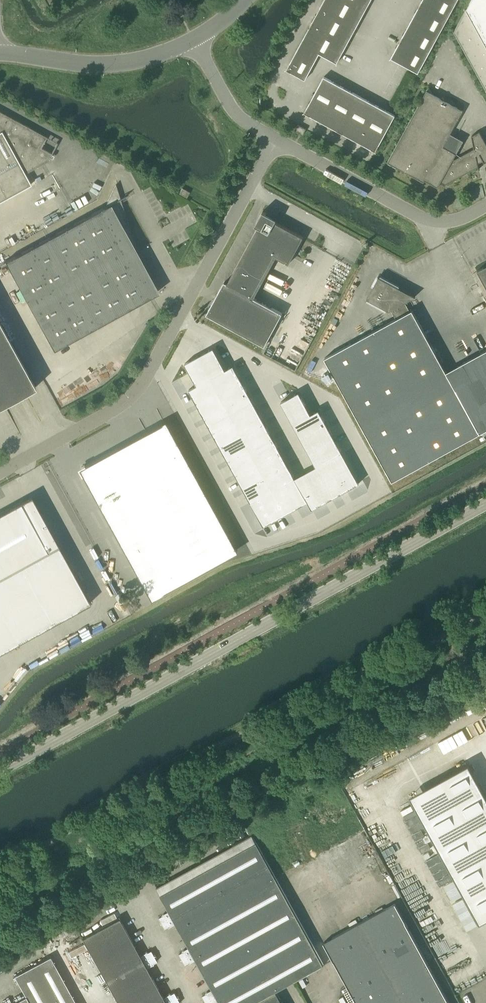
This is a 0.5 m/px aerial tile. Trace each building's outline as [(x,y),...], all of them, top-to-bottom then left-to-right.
[(320,7),(356,27),(366,9),(349,0),(324,0),(320,7)] [(371,0),(349,0),(366,9),(371,0)] [(447,19),(457,2),(454,0),(422,0),(420,4),(447,19)] [(454,32),(485,90),(485,0),(471,0),(454,32)] [(410,22),(438,37),(447,19),(420,4),(410,22)] [(320,7),(311,25),(347,44),(356,27),(320,7)] [(401,40),(428,55),(438,37),(410,22),(401,40)] [(301,43),(320,53),(337,62),(347,44),(311,25),(301,43)] [(428,55),(401,40),(391,58),(418,72),(428,55)] [(301,43),(287,69),(305,79),(320,53),(301,43)] [(322,122),(342,86),(324,76),(305,112),(322,122)] [(360,95),(342,86),(322,122),(340,131),(360,95)] [(388,162),(424,182),(425,180),(438,187),(440,184),(444,186),(440,183),(441,182),(445,184),(478,166),(479,169),(478,163),(483,160),(484,163),(485,162),(485,142),(480,131),(472,136),(474,148),(455,159),(454,158),(457,153),(444,146),(463,110),(427,90),(388,162)] [(360,95),(340,131),(358,141),(378,105),(360,95)] [(395,115),(378,105),(358,141),(376,151),(395,115)] [(31,184),(25,173),(48,161),(52,153),(41,147),(47,137),(0,111),(0,201),(31,184)] [(298,124),(295,130),(303,134),(306,129),(298,124)] [(54,350),(151,296),(116,185),(105,207),(6,261),(54,350)] [(190,192),(182,188),(179,193),(187,197),(190,192)] [(277,257),(289,263),(304,237),(275,221),(277,218),(263,211),(255,224),(259,226),(227,283),(225,282),(223,285),(223,284),(208,311),(209,311),(207,314),(210,316),(265,346),(283,313),(254,297),(277,257)] [(477,270),(485,285),(485,265),(477,270)] [(396,318),(325,358),(393,481),(485,429),(485,350),(447,371),(413,309),(410,311),(405,302),(408,300),(407,300),(401,289),(402,289),(379,276),(367,298),(390,310),(391,310),(396,318)] [(36,387),(0,322),(0,407),(36,387)] [(226,369),(214,347),(185,363),(197,385),(189,389),(264,526),(308,502),(312,509),(360,483),(319,409),(311,413),(299,391),(281,401),(316,466),(295,477),(234,365),(226,369)] [(44,486),(42,494),(108,618),(227,554),(171,448),(90,490),(78,468),(44,486)] [(36,503),(35,504),(31,498),(26,501),(25,500),(20,502),(21,503),(14,507),(13,506),(0,513),(0,577),(37,557),(36,556),(47,550),(47,551),(59,545),(36,503)] [(468,764),(439,780),(450,801),(421,817),(479,924),(485,920),(485,797),(468,764)] [(221,890),(231,908),(241,926),(288,900),(256,842),(238,852),(250,875),(221,890)] [(161,923),(221,890),(250,875),(238,852),(161,894),(170,911),(164,914),(164,913),(163,914),(163,915),(159,917),(162,922),(161,923)] [(326,886),(347,876),(343,868),(322,878),(326,886)] [(231,908),(221,890),(161,923),(162,923),(165,928),(169,926),(169,927),(171,926),(176,923),(183,935),(231,908)] [(324,964),(288,900),(241,926),(253,948),(264,969),(276,991),(324,964)] [(395,903),(324,942),(357,1002),(449,1002),(395,903)] [(181,959),(181,960),(241,926),(231,908),(183,935),(190,947),(184,950),(183,951),(183,952),(179,954),(182,959),(181,959)] [(119,917),(83,938),(107,982),(155,955),(154,955),(151,950),(147,952),(147,951),(145,952),(140,955),(119,917)] [(205,974),(253,948),(241,926),(181,960),(182,960),(182,959),(185,964),(189,962),(189,963),(191,962),(196,959),(205,974)] [(204,1001),(204,1002),(264,969),(253,948),(205,974),(213,989),(207,992),(206,993),(206,994),(203,996),(205,1001),(204,1001)] [(155,955),(107,982),(118,1002),(155,982),(147,967),(152,965),(154,964),(153,963),(157,961),(154,956),(155,955)] [(13,1002),(76,1002),(50,956),(15,976),(26,996),(13,1002)] [(276,991),(264,969),(204,1002),(205,1002),(206,1001),(207,1002),(216,1002),(219,1001),(220,1002),(254,1002),(276,991)] [(118,1002),(119,1002),(167,1002),(178,997),(178,996),(177,997),(174,992),(170,994),(170,993),(168,994),(163,997),(155,982),(118,1002)] [(276,991),(254,1002),(283,1002),(276,991)]
